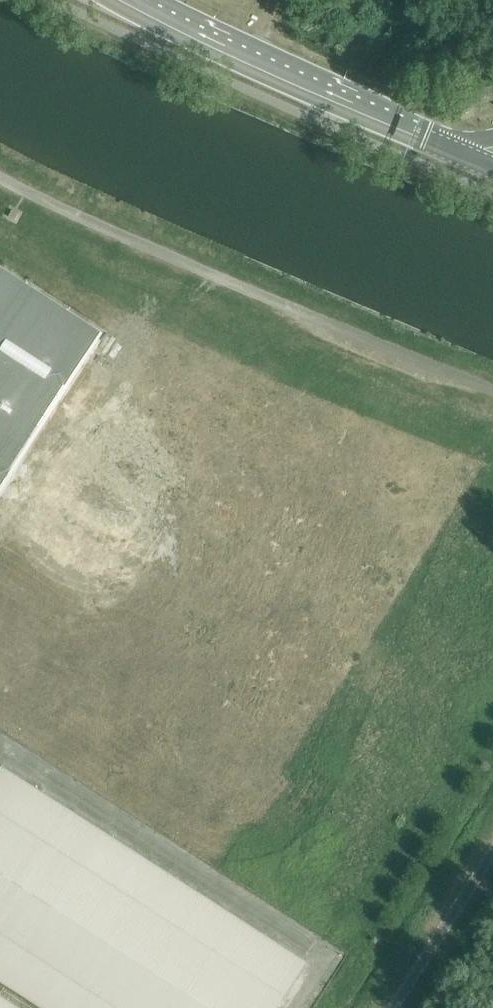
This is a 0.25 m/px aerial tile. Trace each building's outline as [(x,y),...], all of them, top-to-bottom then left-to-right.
[(103,333),(0,266),(0,493),(103,333)] [(0,770),(0,981),(41,1007),(278,1007),(307,963),(2,767),(0,770)] [(0,995),(0,1007),(20,1007),(0,995)]
